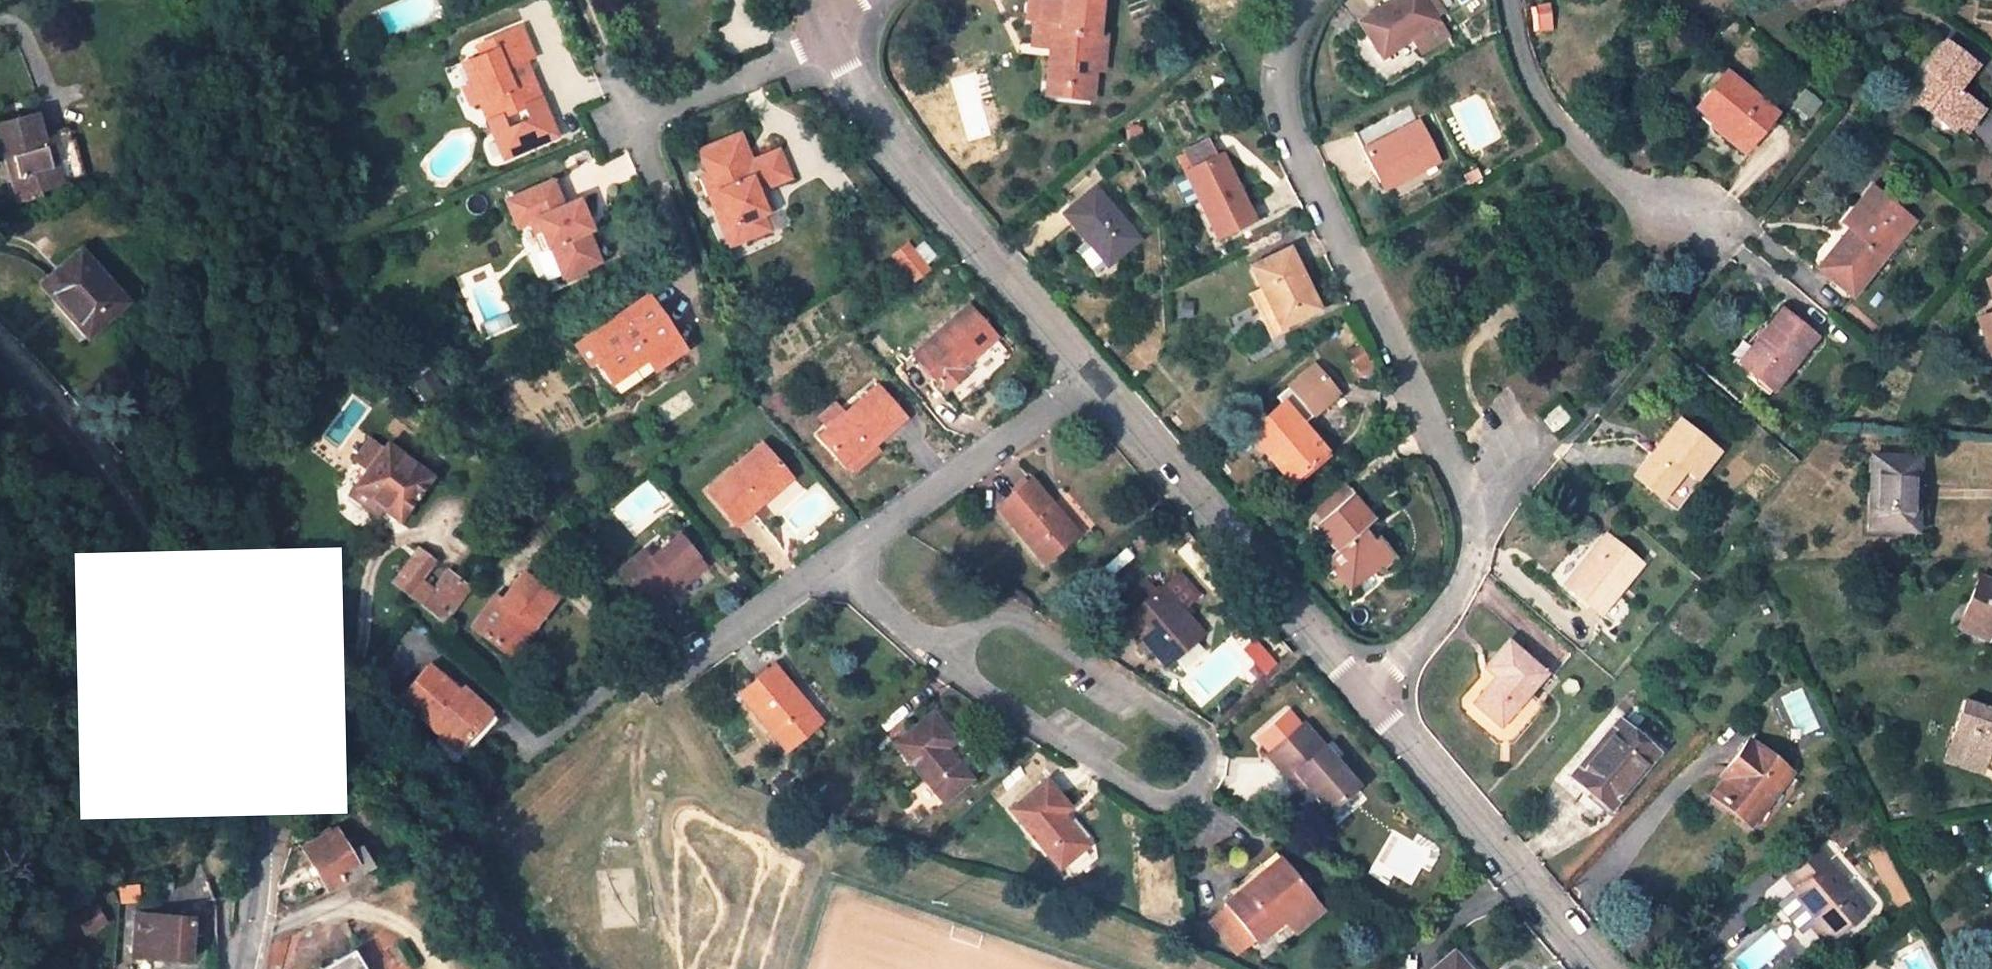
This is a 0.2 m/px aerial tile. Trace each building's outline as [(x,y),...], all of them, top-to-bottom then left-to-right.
[(1058,57),(1048,56),(1045,84),(1068,86),(1067,98),(1089,100),(1093,71),(1094,55),(1102,55),(1104,38),(1096,37),(1100,0),(1064,0),(1063,3),(1034,0),(1029,0),(1027,21),(1035,22),(1033,46),(1059,49),(1058,57)] [(1424,0),(1385,0),(1356,19),(1380,56),(1436,19),(1424,0)] [(534,58),(523,29),(480,45),(485,56),(474,60),(482,80),(475,83),(463,88),(469,106),(482,101),(491,122),(505,159),(541,145),(540,140),(549,137),(551,141),(567,135),(555,102),(538,109),(541,116),(518,125),(513,113),(543,102),(534,80),(528,82),(521,63),(534,58)] [(1922,66),(1929,72),(1934,76),(1928,84),(1915,101),(1929,113),(1934,107),(1955,124),(1964,130),(1980,109),(1955,90),(1974,64),(1943,40),(1922,66)] [(1101,71),(1102,55),(1094,55),(1093,71),(1101,71)] [(467,63),(475,83),(482,80),(474,60),(467,63)] [(1714,117),(1746,142),(1772,112),(1723,70),(1694,106),(1711,120),(1714,117)] [(1924,80),(1928,84),(1934,76),(1929,72),(1924,80)] [(1067,98),(1068,86),(1045,84),(1044,96),(1067,98)] [(1409,104),(1354,131),(1381,187),(1437,160),(1409,104)] [(1950,129),(1955,124),(1934,107),(1929,113),(1950,129)] [(32,112),(0,121),(0,158),(5,175),(14,173),(22,203),(45,196),(44,190),(84,179),(72,138),(68,139),(64,128),(39,135),(32,112)] [(1740,150),(1746,142),(1714,117),(1711,120),(1708,125),(1733,146),(1740,150)] [(699,151),(716,191),(709,194),(724,230),(739,224),(745,239),(769,229),(763,214),(771,210),(762,189),(789,177),(778,149),(750,161),(740,134),(699,151)] [(1215,236),(1252,219),(1221,155),(1184,172),(1215,236)] [(555,178),(549,181),(560,206),(566,203),(555,178)] [(548,246),(550,245),(562,275),(599,259),(586,230),(581,231),(578,225),(586,221),(577,199),(566,203),(560,206),(549,181),(506,199),(515,219),(526,215),(529,221),(536,219),(548,246)] [(1856,205),(1863,211),(1816,267),(1849,294),(1895,238),(1887,231),(1902,212),(1872,186),(1856,205)] [(1093,187),(1062,213),(1106,264),(1137,238),(1093,187)] [(529,221),(526,215),(515,219),(518,226),(529,221)] [(541,249),(548,246),(536,219),(529,221),(541,249)] [(745,239),(739,224),(724,230),(730,245),(745,239)] [(897,254),(907,269),(920,260),(910,245),(897,254)] [(1278,326),(1317,308),(1288,248),(1250,266),(1278,326)] [(41,285),(63,310),(72,302),(95,328),(125,301),(80,250),(41,285)] [(926,269),(920,260),(907,269),(914,279),(926,269)] [(583,336),(612,380),(602,387),(610,398),(654,368),(647,356),(675,337),(647,294),(583,336)] [(86,336),(95,328),(72,302),(63,310),(86,336)] [(945,389),(961,373),(954,366),(959,360),(962,363),(992,335),(966,306),(913,356),(945,389)] [(1812,336),(1779,309),(1769,321),(1737,361),(1768,388),(1812,336)] [(1976,318),(1989,354),(1991,353),(1991,312),(1976,318)] [(959,360),(954,366),(961,373),(997,340),(992,335),(962,363),(959,360)] [(612,380),(583,336),(573,342),(602,387),(612,380)] [(682,349),(675,337),(647,356),(654,368),(682,349)] [(1341,394),(1314,363),(1279,392),(1306,424),(1341,394)] [(819,435),(846,467),(872,444),(884,434),(903,417),(876,386),(844,413),(827,427),(819,435)] [(818,417),(827,427),(844,413),(835,403),(818,417)] [(1247,432),(1266,455),(1270,451),(1292,476),(1323,449),(1292,413),(1282,403),(1247,432)] [(1555,426),(1561,419),(1548,408),(1542,415),(1555,426)] [(1542,415),(1535,423),(1548,435),(1555,426),(1542,415)] [(1648,455),(1631,474),(1658,497),(1683,468),(1693,476),(1715,450),(1678,418),(1648,455)] [(386,444),(349,493),(375,513),(381,506),(398,518),(428,475),(386,444)] [(760,503),(756,497),(784,473),(759,444),(706,491),(735,524),(753,509),(760,503)] [(878,451),(872,444),(846,467),(852,473),(878,451)] [(1284,483),(1292,476),(1270,451),(1266,455),(1263,458),(1284,483)] [(1869,454),(1867,527),(1914,529),(1917,457),(1869,454)] [(1693,476),(1683,468),(1658,497),(1672,509),(1697,480),(1693,476)] [(784,473),(756,497),(760,503),(788,477),(784,473)] [(1042,561),(1071,537),(1047,509),(1052,505),(1030,480),(997,508),(1042,561)] [(1331,480),(1305,503),(1321,520),(1346,498),(1331,480)] [(1353,492),(1348,497),(1369,522),(1375,516),(1353,492)] [(1348,497),(1346,498),(1321,520),(1342,545),(1367,524),(1369,522),(1348,497)] [(1076,533),(1052,505),(1047,509),(1071,537),(1076,533)] [(1336,550),(1342,545),(1321,520),(1315,525),(1336,550)] [(1390,551),(1376,535),(1367,524),(1342,545),(1336,550),(1323,561),(1333,573),(1336,570),(1350,585),(1376,563),(1390,551)] [(517,537),(511,532),(503,540),(508,546),(517,537)] [(618,570),(644,601),(657,589),(669,581),(676,588),(704,565),(677,533),(650,557),(643,548),(618,570)] [(1604,534),(1575,568),(1562,584),(1598,613),(1639,564),(1604,534)] [(468,587),(454,577),(447,571),(433,589),(421,580),(435,562),(417,548),(393,579),(444,620),(468,587)] [(1396,557),(1390,551),(1376,563),(1381,570),(1396,557)] [(1350,585),(1336,570),(1333,573),(1346,588),(1350,585)] [(500,600),(495,596),(471,625),(503,650),(524,621),(531,626),(552,596),(521,572),(500,600)] [(1177,574),(1162,588),(1181,609),(1196,595),(1177,574)] [(1988,627),(1986,631),(1991,634),(1991,582),(1990,581),(1978,576),(1961,616),(1988,627)] [(1201,632),(1181,609),(1162,588),(1126,620),(1164,664),(1201,632)] [(1984,636),(1986,631),(1988,627),(1961,616),(1957,625),(1984,636)] [(534,629),(531,626),(524,621),(503,650),(511,656),(534,629)] [(1526,692),(1543,672),(1506,640),(1485,665),(1499,677),(1495,682),(1492,680),(1473,702),(1498,723),(1526,692)] [(469,708),(472,704),(459,692),(429,664),(398,697),(455,750),(481,719),(469,708)] [(785,747),(812,725),(787,695),(792,690),(772,666),(739,692),(785,747)] [(469,708),(481,719),(455,750),(462,756),(495,718),(463,688),(459,692),(472,704),(469,708)] [(817,721),(792,690),(787,695),(812,725),(817,721)] [(1963,699),(1946,748),(1985,761),(1991,764),(1991,708),(1963,699)] [(942,748),(952,739),(930,712),(895,742),(942,799),(967,777),(942,748)] [(1653,752),(1615,719),(1568,774),(1588,792),(1596,782),(1601,782),(1616,794),(1653,752)] [(1271,753),(1299,727),(1293,720),(1265,745),(1271,753)] [(1296,772),(1306,784),(1327,808),(1354,784),(1302,724),(1299,727),(1271,753),(1268,756),(1288,779),(1296,772)] [(1788,770),(1746,738),(1725,765),(1734,772),(1714,797),(1747,824),(1788,770)] [(1980,773),(1985,761),(1946,748),(1942,760),(1980,773)] [(1714,797),(1734,772),(1725,765),(1717,775),(1720,778),(1709,793),(1714,797)] [(1306,784),(1296,772),(1288,779),(1299,791),(1306,784)] [(1059,866),(1084,844),(1059,813),(1066,806),(1044,781),(1011,808),(1059,866)] [(1605,807),(1616,794),(1601,782),(1596,782),(1588,792),(1605,807)] [(1839,847),(1873,817),(1861,794),(1823,827),(1839,847)] [(326,891),(373,869),(360,846),(349,852),(335,830),(301,849),(326,891)] [(1784,875),(1794,886),(1791,889),(1815,918),(1808,923),(1823,942),(1865,907),(1814,849),(1784,875)] [(1254,941),(1310,895),(1280,857),(1223,903),(1225,905),(1212,916),(1238,950),(1252,938),(1254,941)] [(532,880),(518,863),(512,869),(526,885),(532,880)] [(139,885),(112,888),(118,901),(140,898),(139,885)] [(1808,923),(1815,918),(1791,889),(1785,895),(1808,923)] [(104,922),(94,905),(76,915),(86,933),(104,922)] [(189,918),(136,914),(132,956),(185,960),(189,918)] [(343,957),(350,968),(363,968),(352,952),(343,957)] [(1451,952),(1432,968),(1466,968),(1451,952)] [(343,957),(323,968),(350,968),(343,957)]
